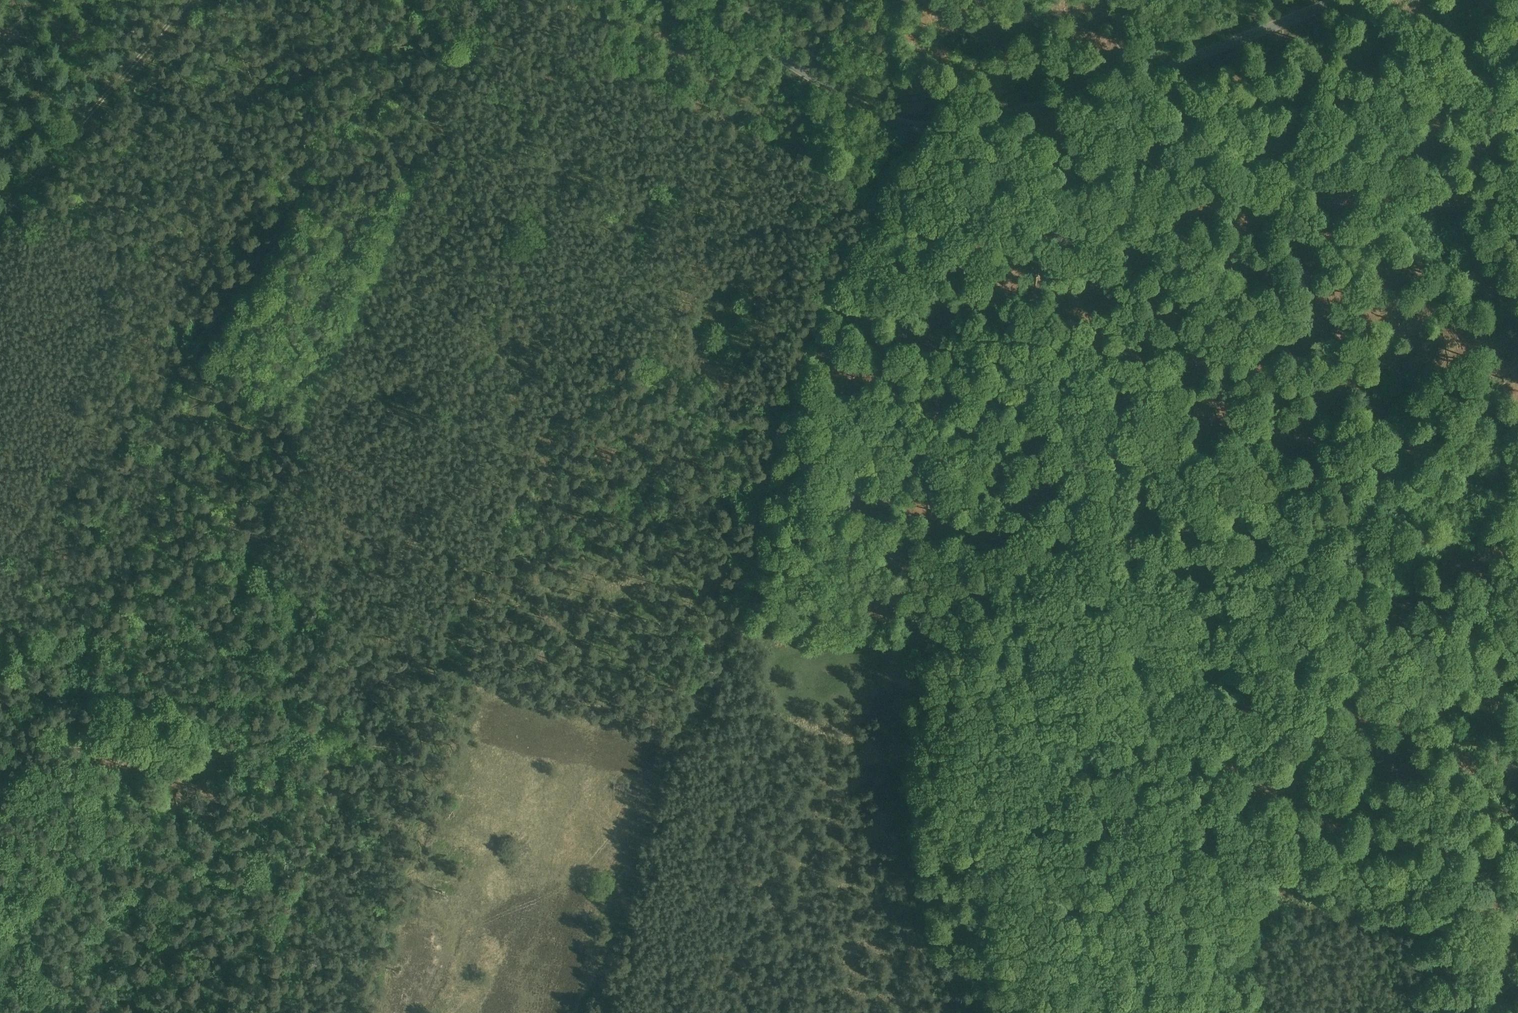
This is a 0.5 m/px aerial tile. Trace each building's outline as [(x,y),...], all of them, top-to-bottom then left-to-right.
[(1313,265),(1307,255),(1300,259),(1306,269),(1313,265)]
